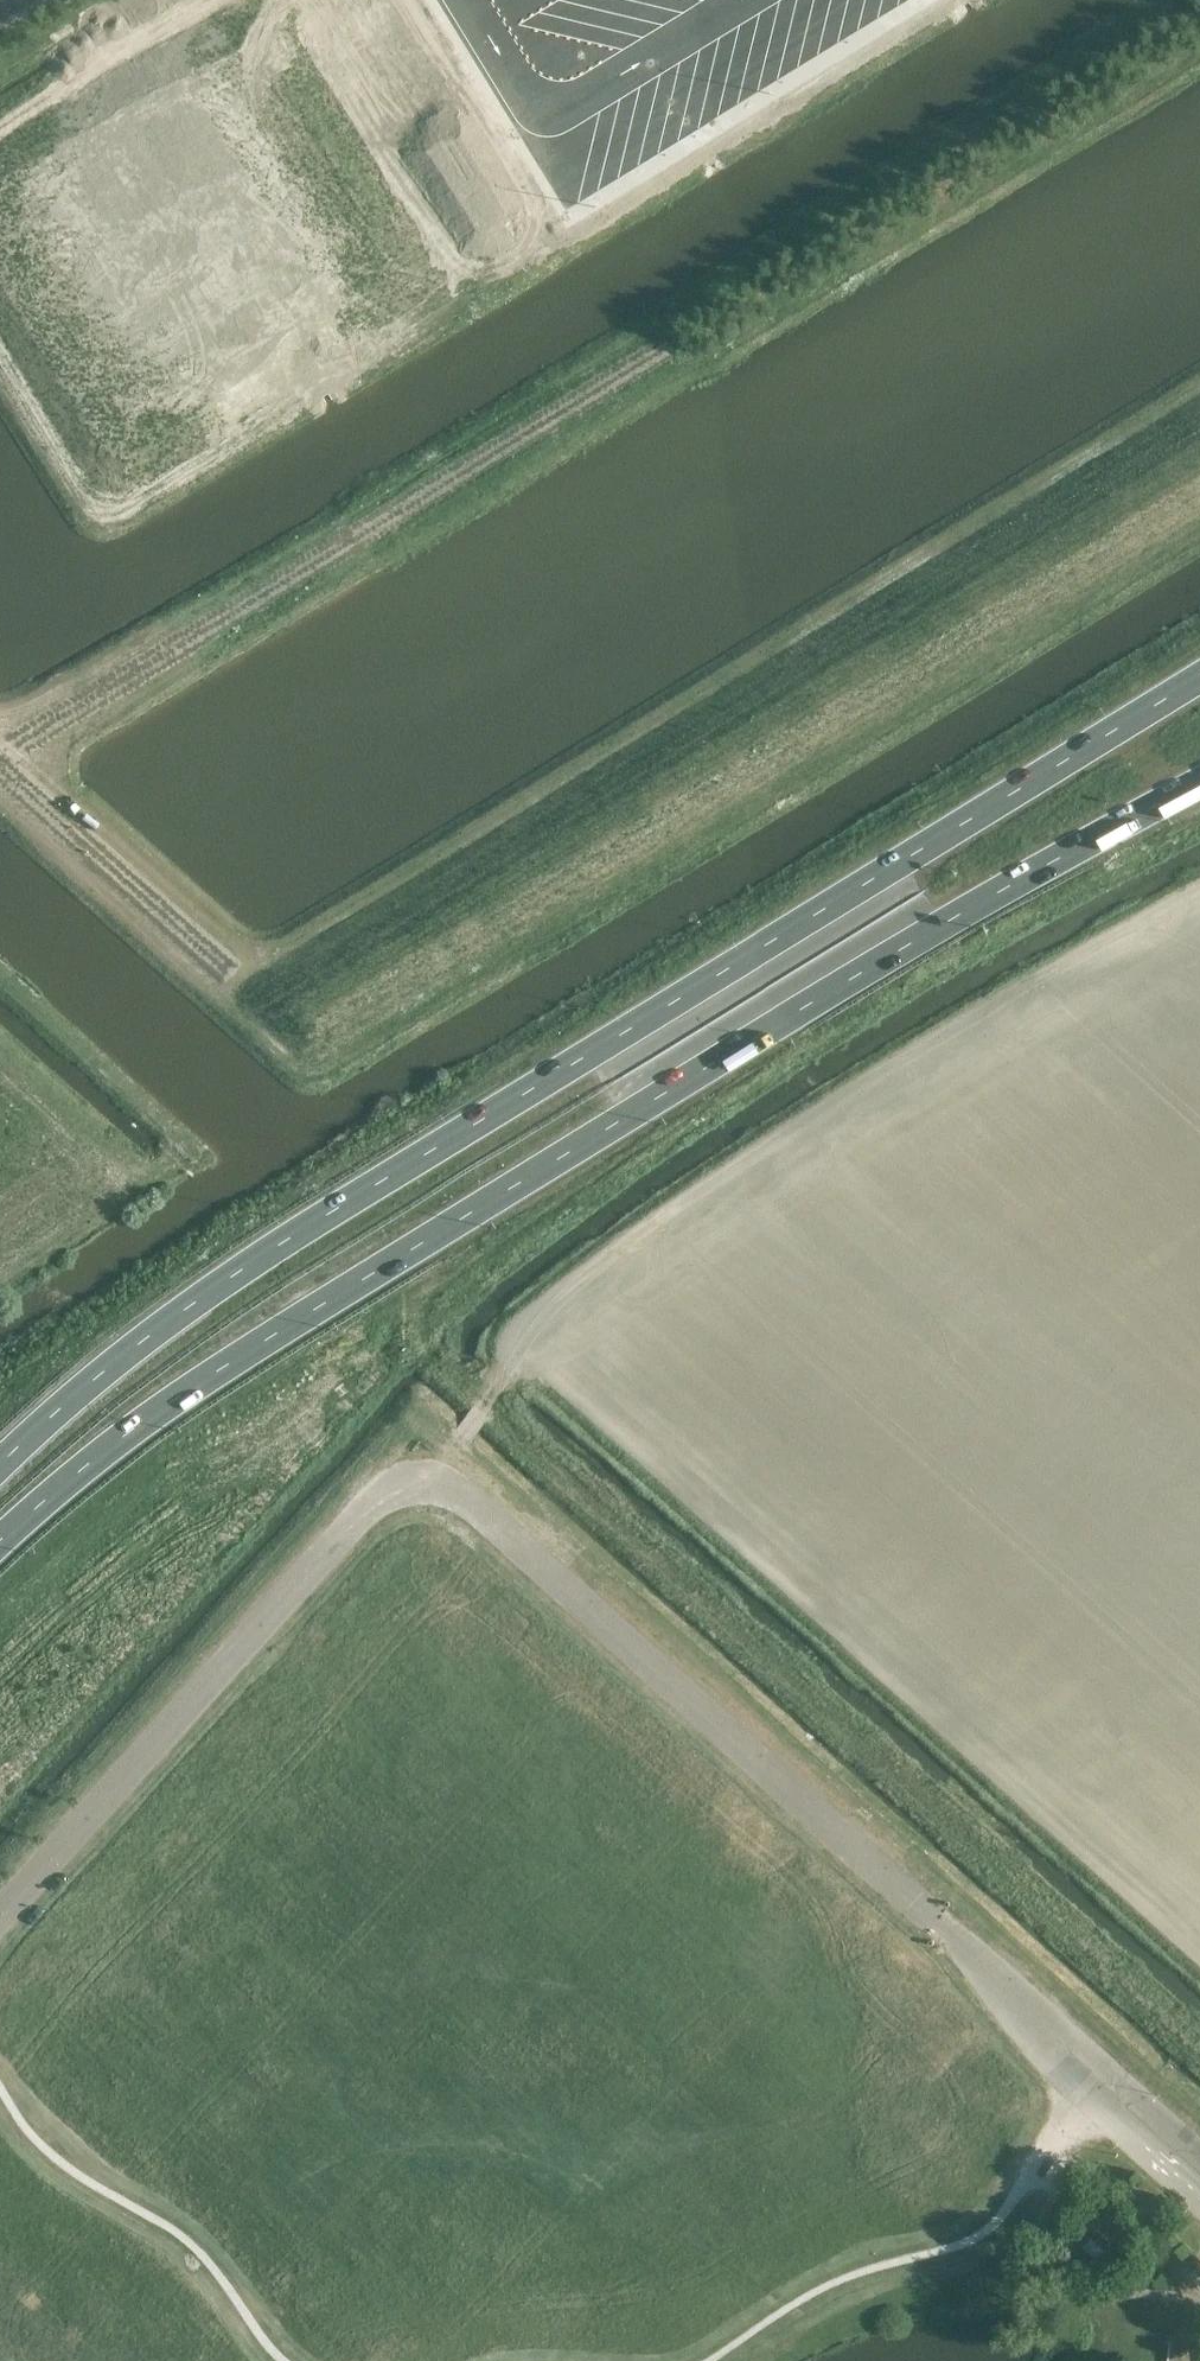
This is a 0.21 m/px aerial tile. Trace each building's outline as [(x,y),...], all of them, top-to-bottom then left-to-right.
[(1094,2238),(1085,2248),(1098,2260),(1107,2250),(1094,2238)]
